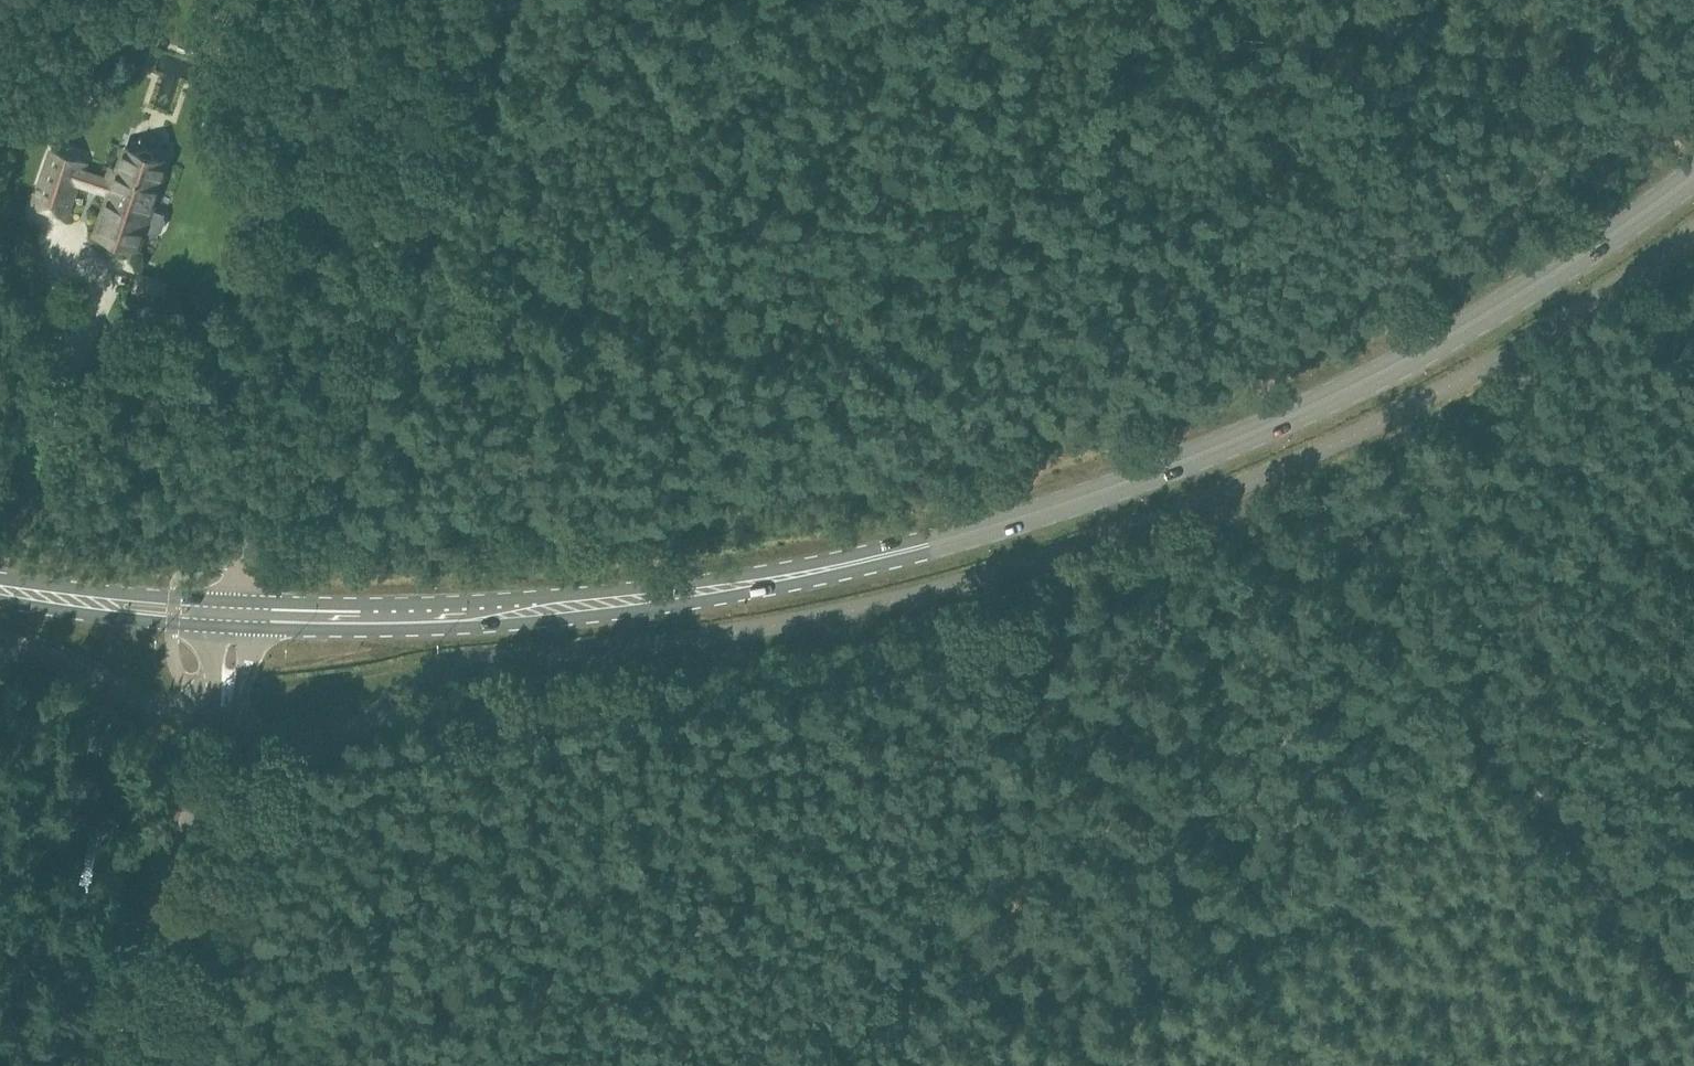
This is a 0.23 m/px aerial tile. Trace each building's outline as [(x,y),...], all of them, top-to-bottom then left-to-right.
[(78,182),(110,193),(97,233),(140,248),(169,162),(124,147),(117,167),(110,165),(106,176),(85,169),(87,162),(52,150),(34,204),(67,215),(78,182)] [(133,293),(162,302),(169,280),(140,271),(133,293)]
